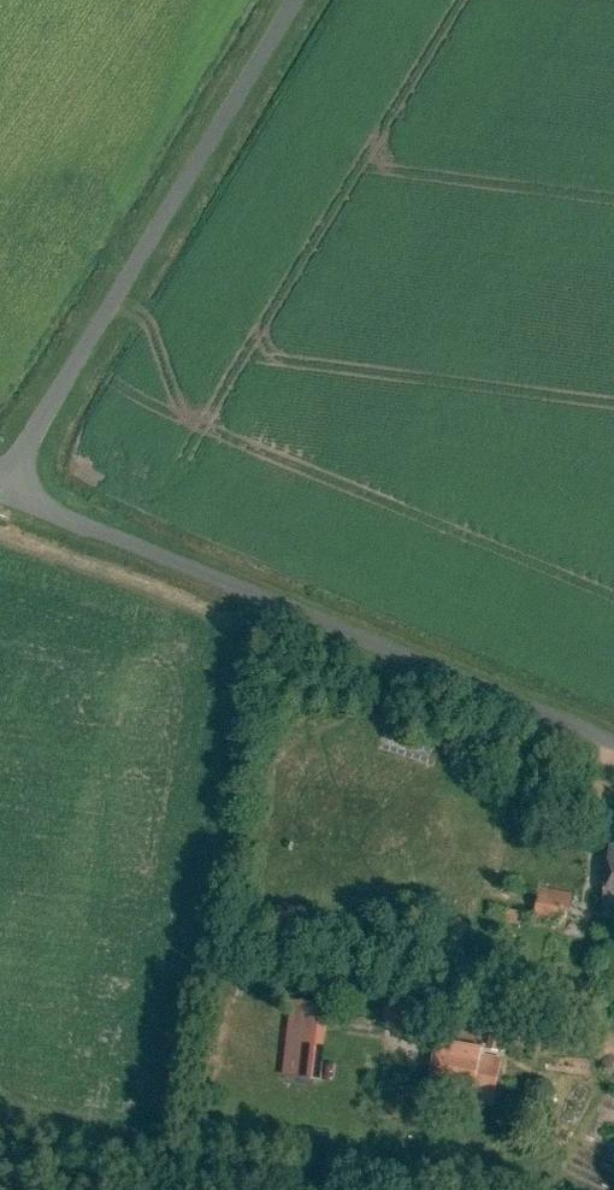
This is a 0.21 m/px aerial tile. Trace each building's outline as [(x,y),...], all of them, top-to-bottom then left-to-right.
[(604,906),(613,908),(613,847),(612,847),(604,906)] [(540,890),(535,926),(566,930),(571,894),(540,890)] [(490,903),(487,916),(515,923),(518,910),(490,903)] [(318,1078),(328,1002),(290,997),(280,1073),(318,1078)] [(489,1038),(486,1053),(497,1055),(500,1040),(489,1038)] [(493,1108),(501,1062),(479,1058),(480,1052),(439,1045),(430,1093),(466,1100),(465,1103),(493,1108)]
